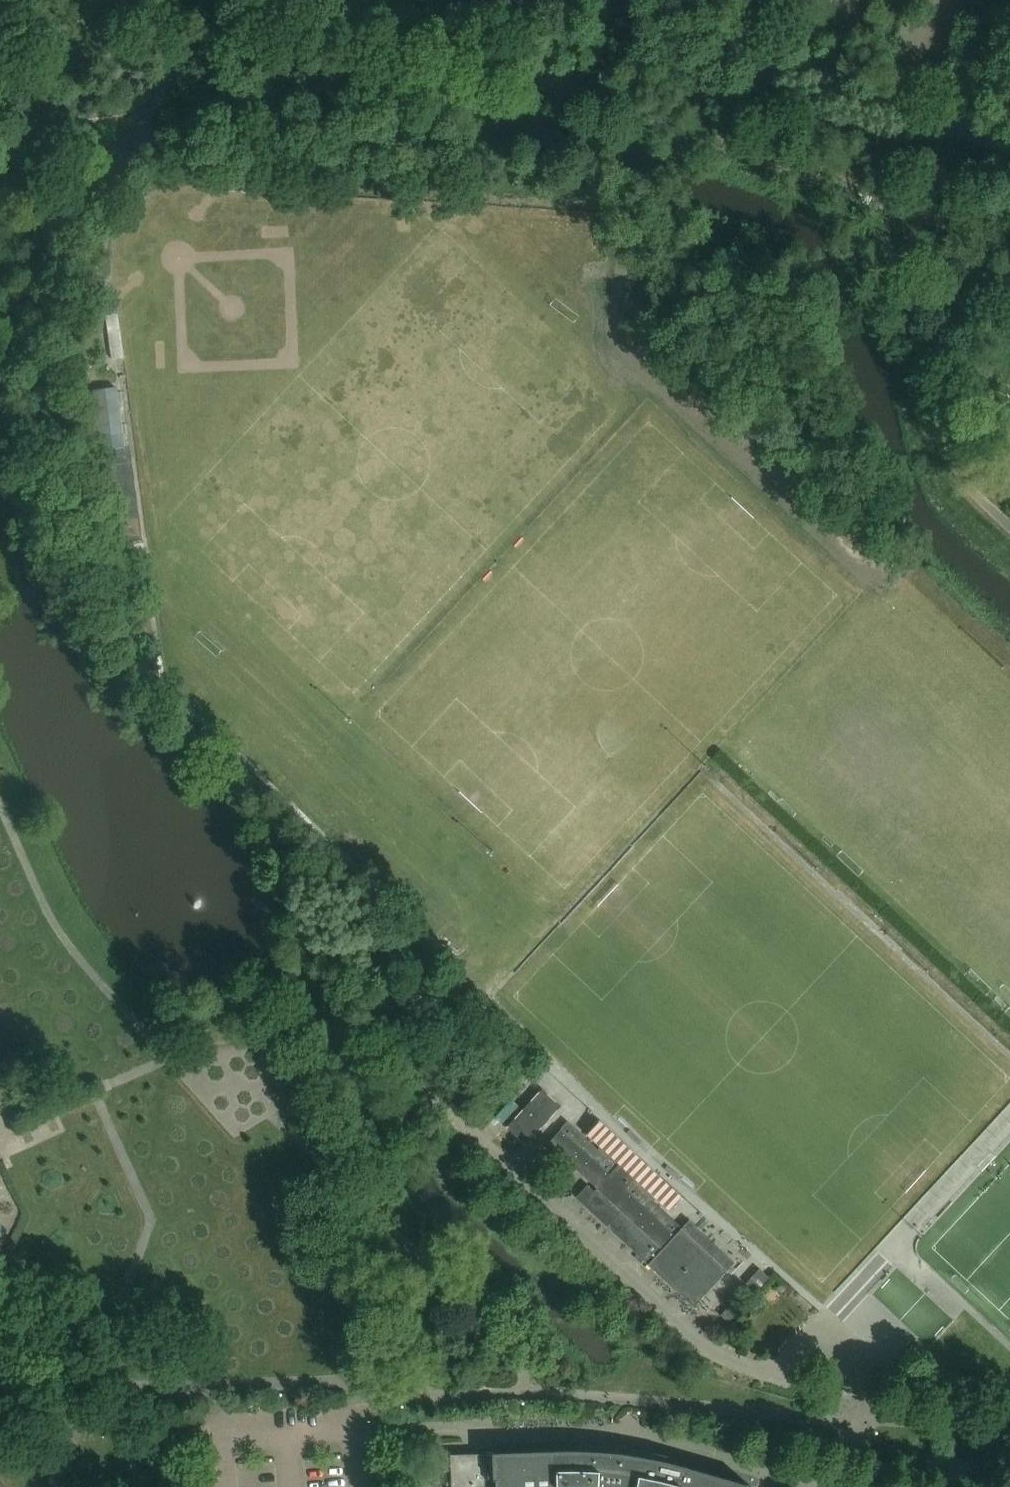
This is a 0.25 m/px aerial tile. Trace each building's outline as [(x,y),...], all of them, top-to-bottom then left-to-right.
[(110,449),(123,447),(116,388),(108,389),(92,391),(100,450),(110,449)] [(527,1145),(563,1106),(544,1088),(508,1127),(527,1145)] [(655,1203),(600,1151),(569,1123),(550,1143),(592,1182),(577,1197),(695,1306),(728,1270),(711,1255),(711,1238),(691,1220),(683,1228),(655,1203)] [(670,1214),(682,1201),(600,1125),(588,1137),(601,1150),(600,1151),(655,1203),(657,1201),(670,1214)] [(730,1322),(736,1316),(728,1309),(722,1315),(730,1322)] [(750,1485),(679,1464),(644,1457),(644,1459),(604,1454),(604,1452),(587,1451),(569,1450),(452,1454),(453,1486),(749,1486),(750,1485)]
